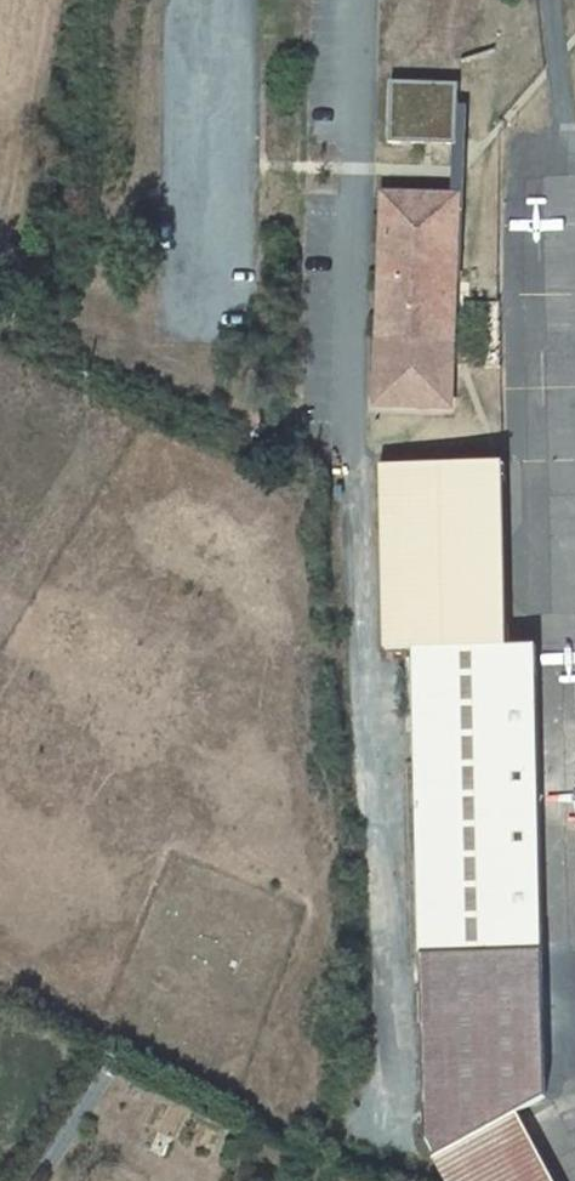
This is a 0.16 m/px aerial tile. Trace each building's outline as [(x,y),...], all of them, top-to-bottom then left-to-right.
[(456,84),(397,80),(393,137),(452,141),(456,84)] [(403,195),(393,196),(387,401),(452,402),(458,198),(403,195)] [(414,634),(504,633),(501,448),(378,450),(382,635),(414,634)] [(533,632),(504,633),(414,634),(419,937),(419,939),(536,937),(537,803),(533,632)] [(538,1083),(536,937),(419,939),(421,1123),(429,1136),(507,1097),(538,1083)] [(507,1097),(429,1136),(452,1180),(551,1180),(507,1097)]
